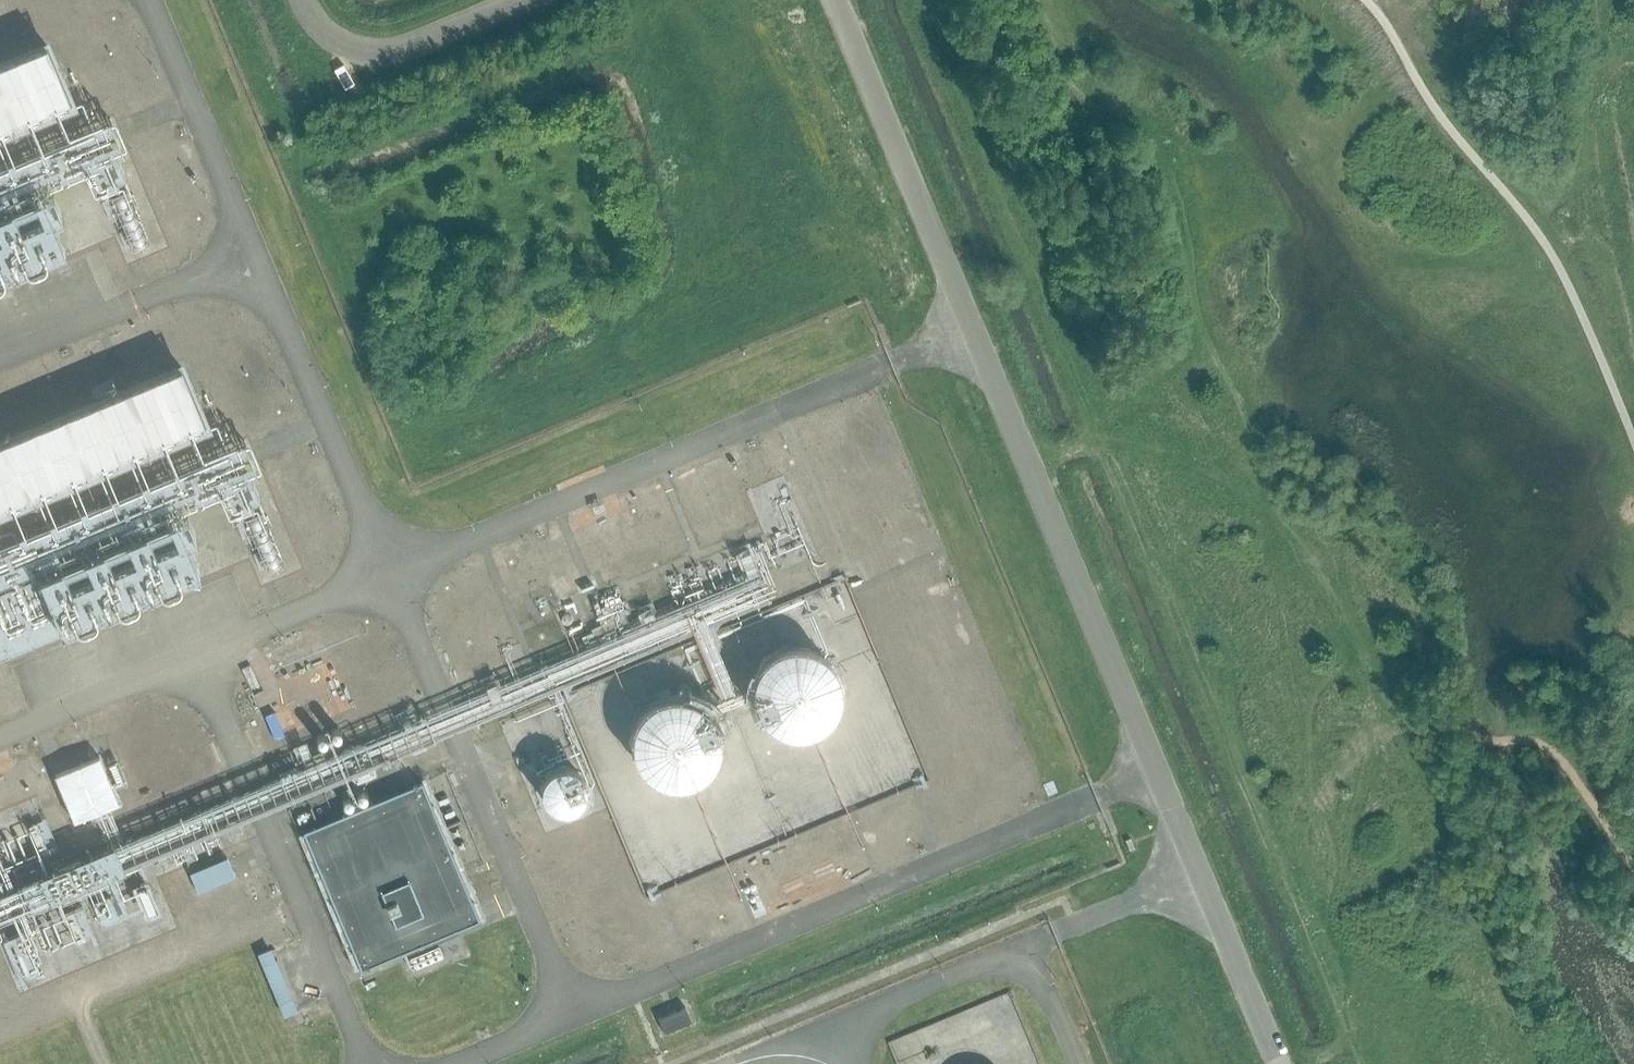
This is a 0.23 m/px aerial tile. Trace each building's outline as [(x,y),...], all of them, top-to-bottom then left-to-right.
[(0,78),(0,287),(95,253),(70,184),(101,173),(109,193),(144,181),(133,151),(140,149),(129,118),(120,121),(110,95),(90,103),(72,52),(0,78)] [(336,94),(342,103),(360,92),(355,83),(336,94)] [(839,704),(841,692),(839,679),(834,668),(826,658),(815,651),(803,648),(791,648),(779,651),(768,658),(760,668),(755,679),(753,692),(755,704),(760,715),(768,725),(779,732),(791,735),(803,735),(815,732),(826,725),(834,715),(839,704)] [(718,754),(720,742),(718,730),(713,718),(705,709),(695,702),(683,699),(670,699),(658,702),(647,709),(639,718),(634,730),(632,742),(634,754),(639,766),(647,775),(658,782),(670,786),(683,786),(695,782),(705,775),(713,766),(718,754)] [(54,774),(74,821),(118,802),(98,756),(54,774)] [(584,798),(586,789),(584,781),(579,773),(572,769),(563,767),(555,769),(548,773),(543,781),(541,789),(543,798),(548,805),(555,810),(563,811),(572,810),(579,805),(584,798)] [(304,832),(361,969),(478,920),(420,783),(304,832)] [(50,895),(36,906),(57,932),(68,931),(76,925),(79,929),(91,920),(100,930),(107,924),(108,934),(112,930),(115,951),(156,918),(158,932),(166,931),(165,926),(180,914),(151,878),(142,885),(137,878),(179,844),(188,856),(215,834),(205,823),(125,831),(126,833),(123,833),(57,885),(58,894),(50,895)] [(226,856),(190,871),(199,892),(235,877),(226,856)] [(280,947),(266,953),(290,1016),(304,1011),(280,947)] [(684,1006),(657,1018),(664,1033),(691,1022),(684,1006)]
